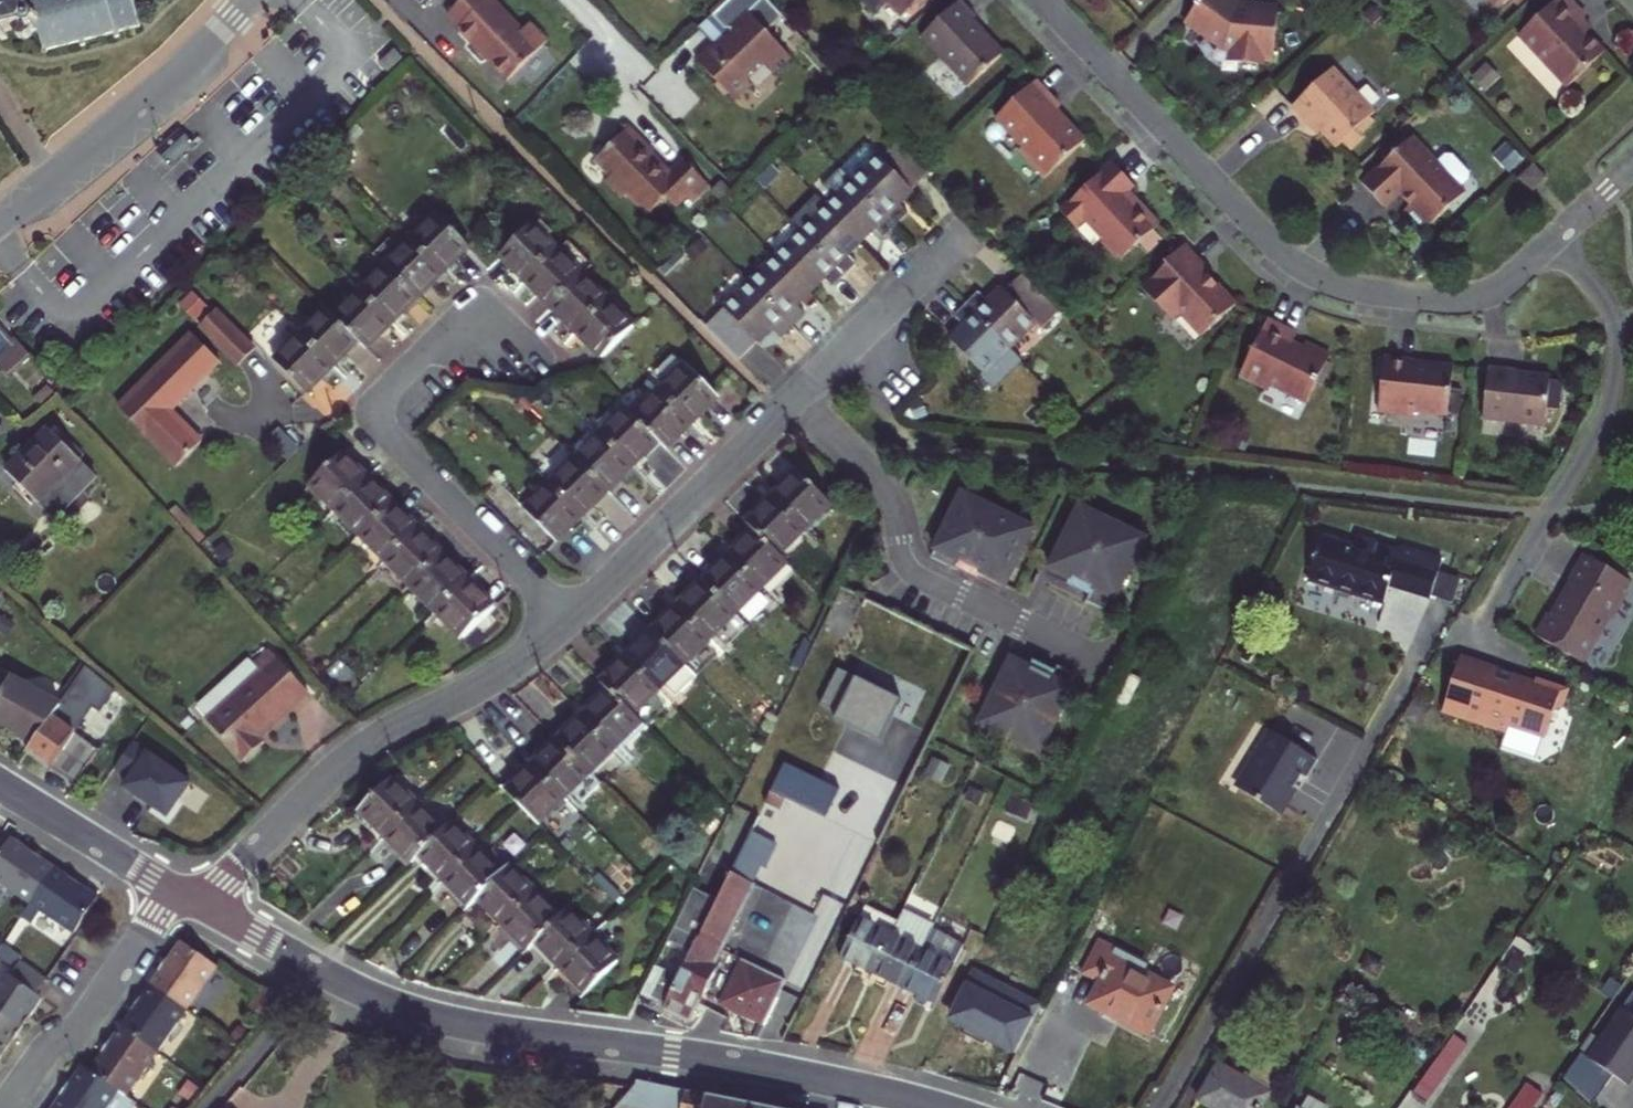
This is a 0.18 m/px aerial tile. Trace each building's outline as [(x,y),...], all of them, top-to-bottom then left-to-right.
[(4,35),(3,32),(12,29),(14,38),(17,38),(18,40),(24,38),(23,36),(28,34),(27,31),(31,30),(30,24),(34,22),(41,47),(38,53),(43,55),(45,50),(75,43),(76,48),(83,46),(82,42),(111,34),(112,38),(119,37),(118,32),(142,26),(135,2),(141,0),(0,0),(0,36),(4,35)] [(434,0),(412,0),(423,11),(434,0)] [(450,20),(462,32),(461,34),(510,84),(550,45),(533,28),(526,35),(493,2),(495,0),(470,0),(450,20)] [(729,96),(737,103),(753,88),(749,84),(767,67),(776,77),(793,61),(751,15),(768,0),(731,0),(713,18),(732,38),(727,43),(719,51),(716,49),(699,63),(719,85),(716,88),(726,99),(729,96)] [(920,0),(893,0),(893,2),(905,14),(920,0)] [(920,38),(967,87),(1006,51),(987,31),(975,17),(978,14),(965,0),(961,0),(920,38)] [(1279,9),(1242,6),(1234,0),(1218,0),(1201,0),(1187,20),(1200,29),(1211,37),(1220,38),(1219,46),(1234,48),(1233,62),(1259,65),(1259,61),(1274,63),(1279,9)] [(1585,17),(1569,0),(1556,0),(1518,35),(1567,88),(1604,53),(1588,35),(1578,24),(1585,17)] [(395,48),(380,61),(388,71),(403,58),(395,48)] [(1319,129),(1337,148),(1374,113),(1333,69),(1293,106),(1309,124),(1312,121),(1319,129)] [(1044,179),(1084,142),(1065,122),(1056,111),(1059,108),(1035,82),(994,120),(1022,149),(1019,152),(1044,179)] [(643,143),(625,124),(589,159),(606,177),(601,182),(618,200),(623,194),(643,215),(662,198),(672,207),(683,196),(689,201),(706,185),(681,158),(665,173),(652,159),(639,146),(643,143)] [(893,134),(848,179),(893,224),(902,216),(906,211),(896,200),(926,170),(924,167),(893,134)] [(1413,138),(1363,184),(1387,210),(1402,195),(1407,201),(1412,206),(1406,211),(1426,232),(1466,194),(1413,138)] [(1128,199),(1124,195),(1134,186),(1113,163),(1060,212),(1075,228),(1084,219),(1104,240),(1104,244),(1114,256),(1119,256),(1122,260),(1159,225),(1136,200),(1132,203),(1128,199)] [(1534,165),(1518,179),(1532,194),(1547,179),(1534,165)] [(817,194),(824,202),(858,237),(870,225),(881,236),(886,231),(893,224),(848,179),(841,171),(817,194)] [(824,202),(797,228),(842,273),(850,266),(855,260),(845,250),(858,237),(824,202)] [(409,239),(440,269),(450,259),(463,245),(432,215),(409,239)] [(511,266),(525,280),(555,251),(542,237),(547,231),(534,218),(499,254),(511,266)] [(797,228),(771,253),(805,288),(819,274),(830,285),(835,280),(842,273),(797,228)] [(440,269),(409,239),(385,263),(416,295),(425,285),(440,269)] [(1210,273),(1186,246),(1166,264),(1169,267),(1145,291),(1166,313),(1182,314),(1205,338),(1237,307),(1218,287),(1214,287),(1210,286),(1210,278),(1208,276),(1210,273)] [(534,289),(552,307),(582,277),(555,251),(525,280),(534,289)] [(771,253),(744,279),(789,325),(796,318),(801,313),(791,302),(805,288),(771,253)] [(416,295),(385,263),(360,289),(391,320),(403,308),(416,295)] [(972,296),(967,301),(1010,347),(1038,321),(1041,324),(1057,310),(1020,270),(989,299),(979,289),(972,296)] [(564,319),(577,331),(607,301),(582,277),(552,307),(564,319)] [(789,325),(744,279),(698,324),(732,359),(766,326),(777,337),(782,332),(789,325)] [(391,320),(360,289),(334,315),(359,340),(365,346),(376,335),(391,320)] [(607,301),(577,331),(587,341),(603,357),(615,345),(632,327),(607,301)] [(963,324),(949,337),(983,373),(984,372),(1010,347),(967,301),(960,308),(954,314),(963,324)] [(327,308),(300,336),(332,367),(348,351),(359,340),(334,315),(327,308)] [(233,371),(249,356),(209,317),(194,333),(233,371)] [(1271,386),(1307,403),(1329,356),(1304,344),(1302,349),(1297,347),(1291,344),(1296,335),(1267,322),(1237,375),(1264,389),(1271,386)] [(10,381),(37,358),(23,342),(18,346),(3,327),(0,324),(0,369),(10,381)] [(332,367),(300,336),(274,363),(305,394),(322,376),(332,367)] [(113,415),(172,473),(196,448),(165,418),(214,368),(186,341),(113,415)] [(994,382),(1019,356),(1010,347),(984,372),(994,382)] [(662,391),(689,363),(677,351),(653,375),(659,381),(655,384),(656,385),(662,391)] [(1448,416),(1453,368),(1429,365),(1426,365),(1425,366),(1425,367),(1425,368),(1418,367),(1413,366),(1414,361),(1384,358),(1378,412),(1408,416),(1413,412),(1448,416)] [(689,363),(662,391),(692,421),(703,409),(719,393),(689,363)] [(1516,370),(1488,367),(1483,418),(1544,425),(1549,378),(1525,375),(1524,381),(1519,380),(1515,379),(1516,370)] [(656,385),(631,409),(637,416),(662,391),(656,385)] [(41,402),(46,408),(60,397),(54,390),(41,402)] [(692,421),(662,391),(637,416),(660,439),(667,446),(679,433),(692,421)] [(603,433),(628,407),(618,396),(592,422),(603,433)] [(628,407),(603,433),(635,465),(646,453),(660,439),(637,416),(631,409),(628,407)] [(45,502),(86,458),(54,428),(30,454),(13,472),(45,502)] [(603,433),(578,458),(610,489),(621,478),(635,465),(603,433)] [(337,454),(306,487),(333,514),(365,481),(345,462),(337,454)] [(578,458),(552,485),(583,516),(590,508),(610,489),(578,458)] [(769,494),(803,526),(831,499),(797,466),(783,480),(769,494)] [(365,481),(333,514),(359,538),(367,529),(390,506),(375,492),(365,481)] [(583,516),(552,485),(527,511),(558,541),(570,528),(583,516)] [(1034,526),(962,490),(933,546),(935,547),(932,554),(956,566),(960,559),(1006,583),(1034,526)] [(753,527),(778,551),(803,526),(769,494),(757,506),(744,518),(753,527)] [(1145,536),(1079,504),(1049,565),(1092,586),(1086,598),(1103,606),(1109,594),(1115,597),(1145,536)] [(374,552),(384,563),(415,531),(399,515),(390,506),(367,529),(359,538),(374,552)] [(726,554),(760,587),(787,560),(778,551),(753,527),(745,535),(726,554)] [(384,563),(411,589),(442,557),(425,540),(415,531),(384,563)] [(1313,582),(1391,595),(1395,577),(1405,579),(1404,583),(1418,586),(1436,591),(1446,550),(1402,539),(1399,553),(1377,548),(1379,537),(1359,533),(1356,543),(1323,536),(1313,582)] [(753,595),(760,587),(726,554),(717,563),(701,580),(735,612),(743,620),(760,602),(753,595)] [(1628,584),(1582,556),(1566,581),(1570,584),(1567,588),(1561,597),(1560,597),(1547,618),(1568,632),(1571,627),(1593,640),(1606,621),(1611,619),(1625,596),(1622,594),(1628,584)] [(411,589),(436,613),(467,582),(452,567),(442,557),(411,589)] [(711,636),(735,612),(701,580),(687,594),(677,604),(711,636)] [(436,613),(462,638),(492,607),(478,593),(467,582),(436,613)] [(708,640),(711,636),(677,604),(667,614),(652,630),(685,662),(708,640)] [(640,642),(626,656),(660,689),(664,685),(679,699),(700,677),(685,662),(652,630),(640,642)] [(708,640),(685,662),(700,677),(723,655),(708,640)] [(259,667),(265,674),(242,695),(236,688),(206,715),(251,763),(272,743),(267,738),(280,726),(310,698),(272,656),(259,667)] [(600,681),(609,690),(634,714),(656,692),(660,689),(626,656),(617,665),(600,681)] [(1040,752),(1072,685),(1068,683),(1073,671),(1057,664),(1051,676),(1010,656),(979,722),(1040,752)] [(1499,672),(1460,660),(1443,717),(1507,736),(1509,728),(1546,740),(1554,714),(1561,716),(1570,691),(1540,681),(1536,683),(1522,679),(1514,683),(1507,681),(1497,678),(1499,672)] [(42,747),(34,760),(61,777),(82,791),(106,752),(85,739),(99,716),(107,721),(125,694),(92,666),(80,687),(42,747)] [(242,695),(265,674),(259,667),(236,688),(242,695)] [(42,747),(80,687),(69,682),(54,705),(0,671),(0,722),(2,723),(42,747)] [(896,704),(833,673),(814,713),(832,721),(829,727),(874,749),(896,704)] [(585,715),(618,747),(642,722),(634,714),(609,690),(596,704),(585,715)] [(656,692),(634,714),(642,722),(649,729),(671,707),(656,692)] [(574,726),(559,741),(593,774),(618,747),(585,715),(574,726)] [(1308,766),(1313,769),(1324,750),(1279,724),(1245,780),(1285,804),(1298,783),(1308,766)] [(545,755),(534,767),(567,800),(593,774),(559,741),(545,755)] [(149,807),(170,821),(193,787),(134,748),(118,773),(133,783),(126,793),(149,807)] [(783,766),(763,806),(779,813),(784,803),(823,822),(838,793),(783,766)] [(521,809),(540,828),(567,800),(534,767),(518,783),(506,795),(521,809)] [(389,839),(411,816),(387,792),(356,824),(364,832),(380,848),(389,839)] [(424,853),(437,840),(411,816),(389,839),(414,863),(424,853)] [(0,847),(0,881),(28,901),(54,863),(33,849),(11,832),(0,847)] [(462,868),(472,858),(445,832),(437,840),(424,853),(451,879),(462,868)] [(667,941),(691,952),(678,978),(655,967),(641,996),(687,1019),(694,1005),(699,1007),(720,966),(715,964),(752,888),(750,887),(759,869),(763,871),(774,848),(748,836),(715,904),(691,893),(667,941)] [(414,863),(389,839),(380,848),(389,857),(405,873),(413,865),(414,863)] [(451,879),(424,853),(414,863),(413,865),(426,877),(440,890),(451,879)] [(462,868),(488,892),(497,882),(472,858),(462,868)] [(54,863),(28,901),(19,913),(24,917),(33,904),(70,930),(95,893),(76,880),(54,863)] [(474,906),(488,892),(462,868),(451,879),(440,890),(448,898),(466,915),(474,906)] [(533,900),(506,874),(497,882),(525,909),(533,900)] [(525,909),(497,882),(488,892),(474,906),(484,916),(502,933),(525,909)] [(547,935),(558,924),(533,900),(525,909),(502,933),(513,943),(528,957),(534,950),(547,935)] [(858,962),(876,971),(900,918),(866,903),(842,955),(858,962)] [(909,985),(936,927),(904,911),(900,918),(876,971),(891,977),(909,985)] [(562,976),(593,943),(565,917),(558,924),(547,935),(534,950),(547,962),(562,976)] [(968,942),(936,927),(909,985),(929,995),(940,1000),(968,942)] [(200,948),(185,936),(165,965),(155,979),(192,1007),(223,964),(200,948)] [(593,943),(562,976),(574,988),(589,1001),(621,969),(593,943)] [(1101,987),(1091,1008),(1121,1022),(1152,1038),(1187,967),(1159,952),(1150,971),(1100,946),(1084,979),(1101,987)] [(41,977),(17,959),(11,966),(6,973),(0,968),(0,969),(0,1012),(17,1024),(28,1008),(38,995),(32,991),(41,977)] [(720,996),(730,1017),(762,1033),(785,983),(736,960),(720,996)] [(161,1050),(192,1007),(155,979),(136,1004),(123,1023),(161,1050)] [(969,983),(948,1027),(965,1036),(960,1047),(982,1058),(988,1047),(992,1049),(997,1051),(994,1058),(1013,1068),(1040,1017),(969,983)] [(730,1017),(720,996),(713,1009),(722,1013),(730,1017)] [(1613,1032),(1593,1062),(1581,1055),(1561,1084),(1597,1107),(1598,1107),(1617,1079),(1632,1089),(1632,1086),(1632,1003),(1613,1032)] [(7,1039),(17,1024),(0,1012),(0,1048),(7,1039)] [(130,1093),(161,1050),(123,1023),(104,1049),(92,1066),(123,1088),(130,1093)] [(1475,1040),(1461,1031),(1420,1090),(1434,1100),(1475,1040)] [(123,1088),(92,1066),(85,1061),(68,1085),(54,1104),(60,1107),(109,1107),(123,1088)] [(1271,1100),(1223,1072),(1203,1107),(1267,1107),(1271,1100)] [(587,1089),(590,1078),(577,1076),(574,1087),(587,1089)] [(673,1085),(664,1083),(637,1078),(637,1079),(635,1084),(617,1105),(634,1107),(669,1107),(673,1085)] [(1544,1096),(1526,1084),(1510,1107),(1536,1107),(1544,1096)] [(673,1085),(669,1107),(776,1107),(747,1101),(687,1088),(673,1085)]
